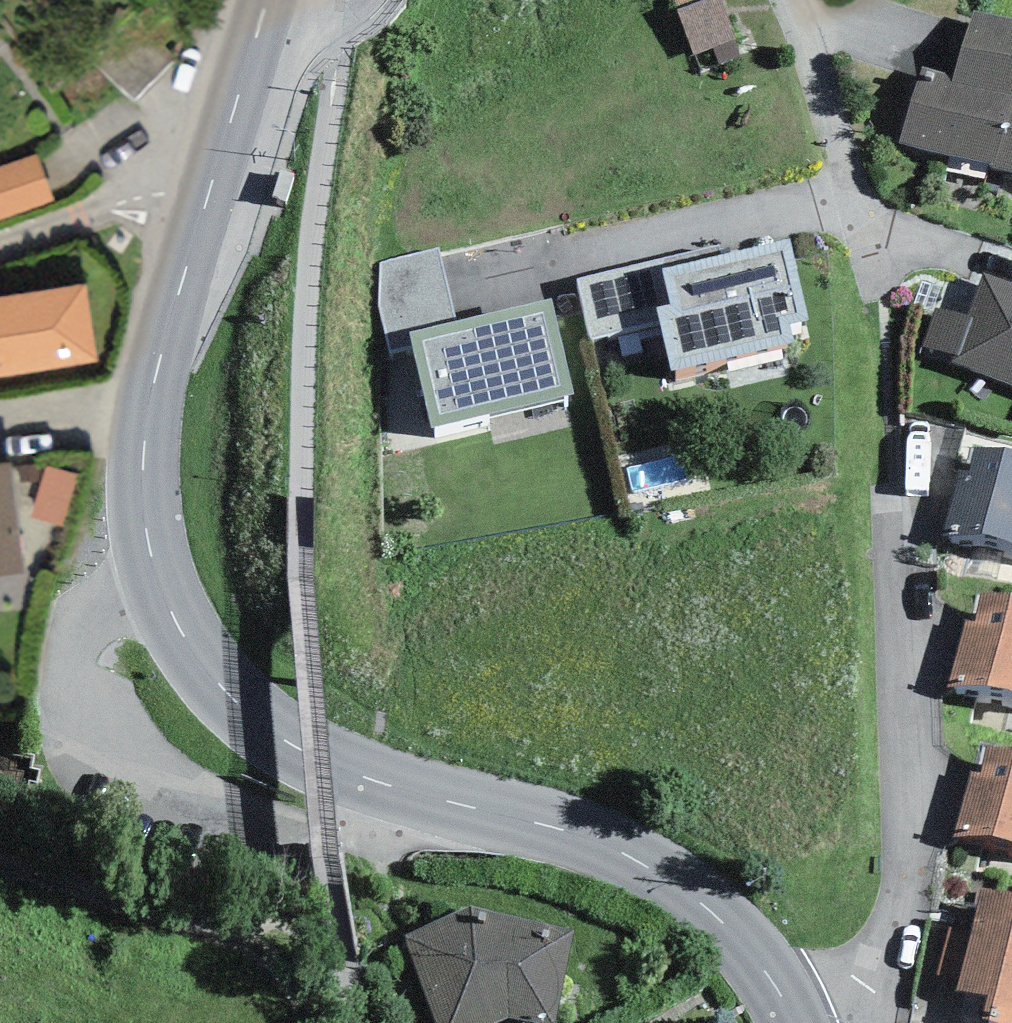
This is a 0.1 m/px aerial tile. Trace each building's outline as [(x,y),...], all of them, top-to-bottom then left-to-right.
[(674,10),(693,58),(714,50),(720,65),(743,57),(720,0),(699,0),(674,10)] [(972,7),(953,72),(920,63),(898,139),(1011,172),(1011,18),(972,7)] [(0,168),(0,220),(54,200),(38,155),(0,168)] [(721,254),(663,270),(672,301),(656,305),(660,321),(674,374),(792,343),(788,325),(810,319),(789,237),(721,254)] [(663,270),(721,254),(717,242),(576,280),(593,339),(660,321),(656,305),(672,301),(663,270)] [(409,334),(456,323),(440,249),(378,263),(378,304),(390,354),(412,347),(409,334)] [(984,274),(971,316),(934,305),(921,347),(953,357),(951,362),(1011,380),(1011,283),(984,274)] [(0,296),(0,378),(99,364),(87,283),(0,296)] [(456,323),(409,334),(412,347),(430,430),(572,396),(551,300),(456,323)] [(976,446),(970,471),(956,468),(941,532),(1011,549),(1011,455),(976,446)] [(11,463),(0,464),(0,576),(25,573),(11,463)] [(72,528),(77,479),(50,476),(44,525),(72,528)] [(980,595),(974,621),(963,619),(948,684),(1011,698),(1011,602),(980,595)] [(986,747),(980,773),(970,771),(956,836),(1011,848),(1011,753),(986,747)] [(981,890),(971,932),(957,982),(955,990),(988,998),(982,1020),(996,1022),(1011,1022),(1011,898),(981,890)] [(435,1022),(494,1022),(509,1017),(537,1022),(555,1022),(574,931),(470,906),(405,935),(435,1022)] [(957,982),(971,932),(950,926),(937,976),(957,982)]
